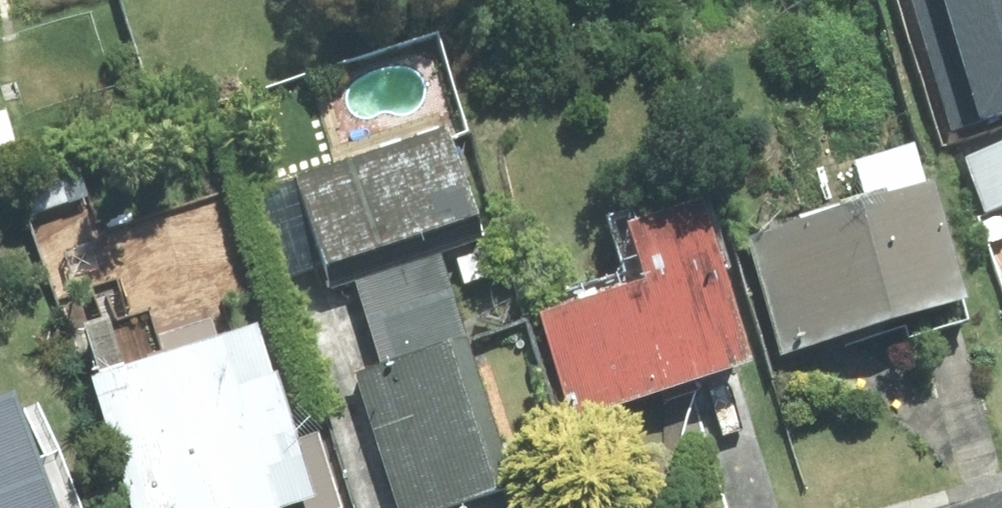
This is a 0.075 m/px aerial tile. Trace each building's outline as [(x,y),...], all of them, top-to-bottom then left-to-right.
[(953,128),(1001,113),(1001,0),(915,0),(953,128)] [(482,235),(446,124),(293,174),(323,265),(330,285),(353,278),(441,249),(482,235)] [(966,157),(986,213),(1001,208),(1001,142),(966,157)] [(868,199),(748,235),(783,350),(845,332),(849,344),(906,326),(910,337),(970,319),(964,300),(969,299),(933,182),(927,184),(914,143),(857,160),(868,199)] [(291,275),(323,265),(293,174),(261,185),(291,275)] [(574,416),(754,361),(726,268),(731,266),(710,198),(631,222),(650,281),(543,313),(574,416)] [(381,365),(469,337),(441,249),(353,278),(381,365)] [(156,334),(149,310),(129,316),(117,279),(92,288),(101,317),(83,322),(99,372),(90,375),(131,507),(341,507),(318,435),(293,442),(257,326),(217,338),(211,317),(156,334)] [(469,337),(381,365),(357,373),(402,507),(445,507),(505,488),(517,485),(469,337)] [(38,406),(20,413),(13,394),(0,398),(0,507),(77,507),(38,406)] [(505,488),(445,507),(511,507),(505,488)]
